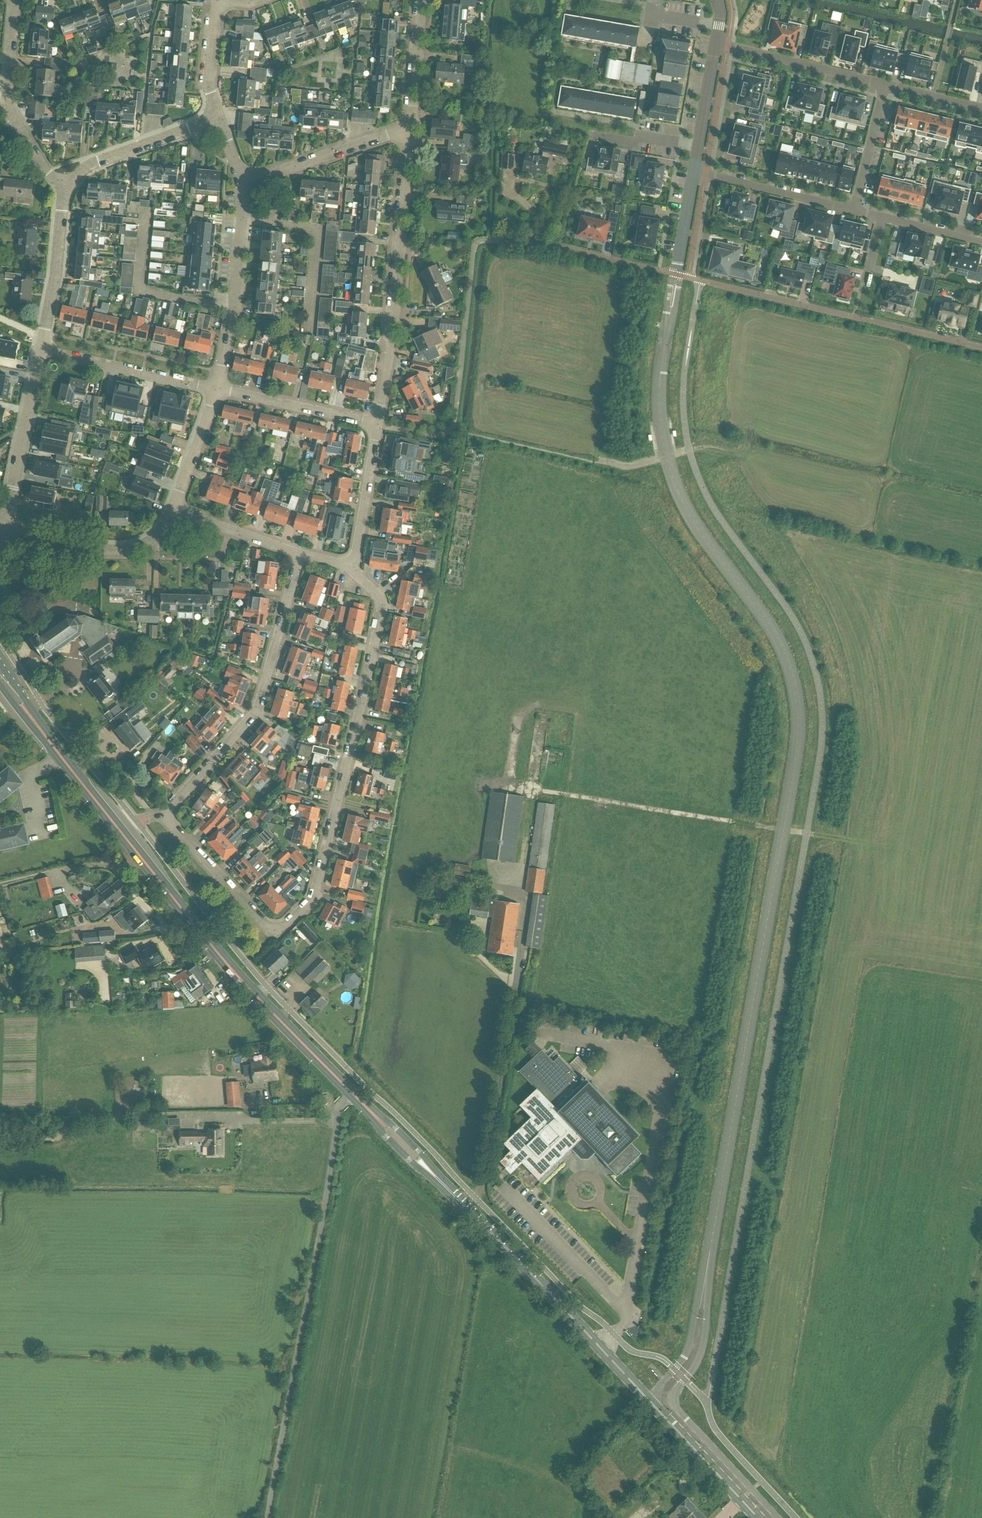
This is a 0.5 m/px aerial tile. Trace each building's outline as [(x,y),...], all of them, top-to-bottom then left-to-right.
[(106,15),(111,29),(116,27),(113,19),(125,14),(121,1),(115,3),(114,0),(107,3),(108,5),(111,13),(106,15)] [(121,1),(125,14),(127,18),(134,16),(136,20),(141,18),(139,15),(138,10),(134,0),(123,0),(121,1)] [(138,10),(139,15),(152,10),(150,5),(148,0),(134,0),(138,10)] [(462,6),(444,5),(441,39),(464,41),(465,38),(467,34),(465,30),(466,24),(468,24),(469,7),(476,8),(477,0),(462,0),(462,6)] [(969,8),(976,10),(975,11),(977,11),(981,12),(981,0),(971,0),(969,8)] [(344,22),(346,27),(351,25),(349,20),(357,17),(351,2),(339,7),(344,22)] [(923,4),(921,11),(928,12),(929,6),(923,4)] [(193,7),(178,5),(177,18),(192,19),(193,7)] [(344,22),(339,7),(327,11),(334,32),(346,27),(344,22)] [(50,8),(48,20),(48,23),(54,24),(56,9),(50,8)] [(85,14),(90,27),(102,23),(105,31),(111,29),(106,15),(100,17),(97,9),(92,11),(90,8),(84,11),(85,14)] [(326,34),(334,32),(327,11),(314,16),(317,24),(312,26),(316,38),(326,34)] [(85,14),(72,18),(77,32),(78,35),(87,32),(90,30),(91,30),(90,27),(85,14)] [(577,39),(580,16),(569,15),(569,16),(565,15),(561,36),(570,38),(575,39),(575,38),(577,39)] [(580,16),(577,39),(578,39),(578,40),(583,41),(583,40),(591,41),(595,20),(591,20),(591,18),(580,16)] [(778,19),(771,17),(768,30),(774,32),(771,45),(783,48),(789,24),(778,22),(778,19)] [(77,32),(72,18),(60,22),(65,36),(77,32)] [(177,18),(176,30),(191,32),(192,19),(177,18)] [(296,39),(298,45),(316,38),(312,26),(306,28),(303,20),(290,24),(296,39)] [(382,32),(397,34),(398,21),(383,20),(382,32)] [(595,20),(591,41),(593,41),(593,42),(598,43),(598,42),(606,44),(610,23),(595,20)] [(865,20),(863,28),(870,30),(872,21),(865,20)] [(805,39),(808,27),(789,22),(789,24),(783,48),(795,51),(799,38),(805,39)] [(610,23),(606,44),(608,44),(607,45),(613,46),(613,45),(621,46),(624,25),(610,23)] [(293,46),(298,45),(296,39),(290,24),(278,29),(283,44),(284,44),(286,49),(293,46)] [(624,25),(621,46),(622,46),(622,47),(627,48),(628,47),(633,48),(636,49),(640,28),(624,25)] [(265,33),(271,48),(279,46),(281,51),(286,49),(284,44),(283,44),(278,29),(277,26),(268,29),(269,32),(265,33)] [(33,30),(32,43),(49,45),(50,32),(33,30)] [(176,30),(175,38),(173,38),(173,43),(175,43),(189,44),(191,32),(176,30)] [(824,33),(815,30),(812,41),(814,41),(811,55),(818,56),(819,55),(825,57),(827,50),(828,50),(829,45),(834,46),(837,32),(831,31),(830,36),(824,35),(824,33)] [(380,45),(396,46),(397,34),(382,32),(380,45)] [(864,47),(868,35),(856,32),(854,39),(846,37),(841,60),(847,62),(847,64),(853,65),(853,63),(854,64),(859,46),(864,47)] [(243,33),(242,42),(234,41),(233,55),(255,57),(255,52),(249,51),(250,40),(254,40),(254,34),(248,33),(243,33)] [(690,42),(663,37),(662,45),(665,45),(663,54),(666,54),(663,74),(673,76),(684,78),(690,42)] [(876,48),(877,42),(870,41),(867,54),(873,56),(871,68),(882,70),(887,47),(886,51),(876,48)] [(31,56),(51,58),(52,45),(49,45),(32,43),(30,43),(29,56),(31,56)] [(189,44),(175,43),(173,55),(188,57),(189,44)] [(90,55),(98,52),(96,45),(87,48),(90,55)] [(375,57),(379,57),(395,59),(396,46),(380,45),(376,45),(375,57)] [(897,53),(898,50),(887,47),(882,70),(887,72),(886,74),(892,75),(896,59),(902,61),(903,55),(897,53)] [(621,80),(648,85),(651,68),(646,67),(646,69),(639,68),(639,66),(633,65),(634,61),(636,49),(633,48),(631,60),(630,64),(624,63),(624,64),(608,61),(608,63),(605,63),(604,68),(607,69),(606,77),(621,80)] [(915,79),(920,56),(911,53),(910,57),(903,55),(902,61),(909,63),(905,78),(911,80),(911,78),(915,79)] [(167,68),(172,68),(187,69),(188,57),(173,55),(169,55),(167,68)] [(255,57),(233,55),(232,68),(248,69),(248,61),(254,61),(255,57)] [(461,66),(439,64),(437,81),(457,83),(457,84),(464,84),(465,75),(464,75),(464,71),(473,72),(475,56),(462,55),(461,66)] [(932,62),(933,59),(920,56),(915,79),(927,82),(930,70),(937,72),(939,64),(932,62)] [(395,59),(379,57),(379,64),(372,64),(372,69),(393,71),(395,59)] [(973,60),(972,67),(962,64),(962,66),(960,66),(958,73),(960,73),(957,88),(971,91),(976,71),(981,73),(981,71),(981,63),(973,60)] [(67,66),(52,64),(51,71),(39,69),(38,82),(55,84),(56,71),(66,72),(67,66)] [(187,69),(172,68),(171,81),(186,82),(187,69)] [(252,68),(251,75),(267,77),(277,78),(274,70),(252,68)] [(393,71),(372,69),(371,75),(378,76),(377,83),(392,84),(393,71)] [(663,74),(656,73),(655,82),(661,83),(662,83),(672,84),(673,76),(663,74)] [(770,77),(759,74),(757,80),(745,77),(744,81),(742,81),(739,90),(766,97),(766,96),(761,95),(763,88),(768,89),(770,77)] [(239,94),(261,96),(261,91),(256,90),(256,82),(266,83),(267,77),(251,75),(250,82),(240,81),(239,94)] [(186,82),(171,81),(170,93),(185,94),(186,82)] [(55,84),(38,82),(37,95),(54,97),(55,84)] [(392,84),(377,83),(376,95),(391,96),(392,84)] [(682,87),(662,83),(658,103),(655,102),(654,110),(651,110),(650,117),(676,123),(682,87)] [(810,88),(798,85),(795,98),(788,97),(785,110),(792,111),(793,107),(805,109),(810,88)] [(573,110),(576,89),(568,88),(569,87),(563,86),(563,87),(561,86),(558,107),(573,110)] [(98,103),(99,94),(100,88),(93,87),(93,93),(92,108),(91,115),(97,115),(97,121),(109,122),(111,105),(98,103)] [(576,89),(573,110),(588,112),(591,91),(583,90),(583,89),(578,88),(578,89),(576,89)] [(822,91),(810,88),(805,109),(816,112),(815,117),(822,119),(825,106),(819,104),(822,91)] [(766,97),(739,90),(737,99),(739,99),(738,104),(751,107),(749,113),(751,113),(750,118),(759,121),(760,116),(761,116),(766,97)] [(591,91),(588,112),(602,115),(606,94),(598,93),(598,92),(593,91),(593,92),(591,91)] [(122,123),(121,125),(135,126),(135,125),(136,113),(142,113),(144,99),(144,93),(138,92),(137,98),(137,102),(133,102),(131,103),(129,105),(129,106),(124,106),(122,123)] [(185,94),(170,93),(169,106),(184,107),(185,94)] [(606,94),(602,115),(617,117),(621,96),(613,95),(613,94),(608,93),(607,94),(606,94)] [(261,96),(239,94),(238,107),(254,109),(255,100),(260,101),(261,96)] [(391,96),(376,95),(375,108),(390,109),(391,96)] [(841,95),(838,109),(832,107),(829,119),(847,124),(853,98),(841,95)] [(621,96),(617,117),(632,120),(636,99),(627,98),(628,97),(622,96),(622,97),(621,96)] [(853,98),(847,124),(865,128),(868,116),(862,115),(865,101),(853,98)] [(300,115),(299,126),(316,127),(318,111),(317,111),(318,105),(305,104),(304,115),(300,115)] [(111,105),(109,122),(122,123),(124,106),(111,105)] [(318,111),(316,127),(329,128),(331,112),(331,107),(323,106),(318,105),(317,111),(318,111)] [(331,112),(329,128),(342,130),(343,128),(347,128),(348,114),(344,114),(335,113),(336,107),(331,107),(331,112)] [(910,111),(899,108),(894,130),(905,133),(906,128),(910,111)] [(910,111),(906,128),(916,131),(920,113),(910,111)] [(931,116),(920,113),(916,131),(915,135),(926,138),(931,116)] [(71,115),(68,115),(67,121),(66,125),(58,124),(56,141),(68,142),(69,142),(71,120),(71,115)] [(942,118),(931,116),(926,138),(936,140),(942,118)] [(953,121),(942,118),(936,140),(947,143),(953,121)] [(84,122),(71,120),(69,142),(68,142),(68,144),(69,144),(75,144),(75,142),(82,143),(83,126),(84,122)] [(449,148),(467,149),(475,150),(476,135),(465,134),(464,140),(455,140),(457,123),(434,121),(433,131),(432,131),(431,138),(441,139),(441,138),(450,139),(449,148)] [(56,141),(58,124),(45,123),(43,139),(56,141)] [(762,127),(750,124),(749,130),(736,126),(735,131),(733,131),(731,140),(757,146),(762,127)] [(971,127),(960,124),(955,146),(965,149),(966,147),(971,127)] [(267,133),(268,126),(255,125),(253,147),(266,148),(268,133),(267,133)] [(281,127),(273,127),(268,126),(267,133),(268,133),(266,148),(279,149),(281,133),(281,127)] [(281,133),(279,149),(293,150),(295,129),(281,127),(281,133)] [(981,129),(971,127),(966,147),(976,150),(981,129)] [(817,142),(816,145),(827,147),(828,141),(818,138),(817,142)] [(757,146),(731,140),(729,148),(731,149),(730,154),(742,157),(741,162),(752,165),(757,146)] [(565,158),(567,146),(545,141),(542,153),(543,153),(542,157),(527,154),(523,171),(533,173),(533,172),(545,175),(550,154),(565,158)] [(894,151),(900,152),(902,146),(895,144),(893,151),(894,151)] [(469,158),(466,157),(467,149),(449,148),(448,157),(444,156),(443,171),(441,171),(440,181),(448,182),(448,180),(458,181),(460,165),(468,165),(469,158)] [(604,174),(608,150),(597,148),(595,159),(589,158),(586,172),(593,174),(593,172),(604,174)] [(613,150),(608,149),(608,150),(604,174),(615,176),(615,177),(622,178),(624,165),(618,163),(620,151),(618,151),(619,150),(613,149),(613,150)] [(791,157),(792,157),(792,153),(781,150),(775,174),(787,176),(787,175),(786,175),(791,157)] [(515,155),(503,153),(500,167),(512,169),(515,155)] [(645,156),(633,154),(631,166),(637,167),(638,161),(644,162),(645,156)] [(370,155),(369,161),(368,161),(366,173),(380,175),(381,170),(384,171),(385,163),(383,162),(384,156),(370,155)] [(797,177),(801,159),(792,157),(791,157),(786,175),(787,175),(797,177)] [(801,159),(797,177),(807,180),(812,162),(801,159)] [(818,182),(822,164),(812,162),(807,180),(818,182)] [(649,163),(645,185),(644,187),(661,190),(662,181),(664,175),(663,174),(665,166),(649,163)] [(348,172),(356,172),(356,164),(349,166),(348,172)] [(828,185),(833,167),(822,164),(818,182),(828,185)] [(166,166),(153,165),(153,167),(151,184),(151,188),(164,189),(164,185),(166,168),(166,166)] [(144,187),(144,183),(151,184),(153,167),(140,166),(139,182),(138,182),(138,186),(144,187)] [(839,188),(838,187),(838,189),(850,192),(855,169),(843,166),(843,169),(843,170),(839,188)] [(833,167),(828,185),(838,187),(839,188),(843,170),(843,169),(833,167)] [(176,190),(177,190),(183,191),(185,177),(178,177),(179,169),(166,168),(164,185),(177,186),(176,190)] [(199,171),(197,183),(192,182),(191,194),(208,196),(210,172),(199,171)] [(210,172),(208,196),(219,197),(221,173),(210,172)] [(365,185),(379,187),(380,175),(366,173),(365,185)] [(883,175),(878,196),(889,199),(894,178),(883,175)] [(894,178),(889,199),(899,201),(904,181),(894,178)] [(5,195),(32,198),(33,182),(6,179),(5,185),(0,185),(0,198),(4,198),(5,195)] [(904,181),(899,201),(910,204),(915,183),(915,182),(905,179),(904,181)] [(302,187),(299,187),(298,197),(314,199),(315,182),(302,181),(302,187)] [(934,181),(931,194),(937,195),(934,209),(946,212),(952,186),(934,181)] [(314,203),(326,204),(327,200),(328,184),(328,183),(315,182),(314,199),(314,203)] [(328,182),(328,183),(328,184),(327,200),(326,204),(339,205),(342,183),(328,182)] [(915,183),(910,204),(921,207),(926,186),(915,183)] [(101,201),(103,185),(89,184),(89,191),(84,191),(83,204),(90,205),(91,200),(101,201)] [(103,185),(101,201),(114,203),(115,186),(103,185)] [(121,187),(115,186),(114,203),(127,204),(126,210),(124,209),(124,215),(128,216),(128,218),(139,219),(140,213),(128,212),(128,206),(131,207),(131,202),(132,202),(132,203),(133,193),(128,192),(128,187),(127,187),(127,186),(122,185),(121,187)] [(364,198),(378,199),(379,187),(365,185),(364,198)] [(952,186),(946,212),(958,215),(961,201),(968,203),(971,190),(952,186)] [(974,204),(979,206),(976,219),(981,221),(981,194),(976,193),(974,204)] [(734,194),(729,216),(742,220),(743,218),(753,220),(757,206),(750,204),(750,205),(746,204),(748,197),(734,194)] [(436,202),(435,210),(439,211),(438,220),(439,222),(440,223),(441,223),(442,223),(443,223),(444,223),(445,223),(446,222),(447,221),(459,222),(458,223),(465,223),(466,215),(473,216),(475,198),(458,196),(457,206),(444,204),(444,202),(436,202)] [(358,197),(358,203),(359,203),(358,209),(363,210),(377,211),(378,199),(364,198),(358,197)] [(128,212),(140,213),(140,207),(149,208),(150,204),(132,203),(132,202),(131,202),(131,207),(128,206),(128,212)] [(779,204),(771,202),(767,216),(776,219),(773,228),(783,230),(781,236),(792,239),(796,223),(790,221),(794,207),(786,205),(779,203),(779,204)] [(155,209),(155,215),(170,217),(171,212),(176,212),(177,204),(166,203),(162,205),(162,209),(156,209),(155,209)] [(655,249),(660,217),(655,217),(656,209),(642,206),(636,245),(643,247),(643,250),(652,251),(652,248),(655,249)] [(377,211),(363,210),(358,209),(357,221),(376,223),(377,211)] [(193,211),(192,217),(190,217),(190,224),(192,224),(191,235),(193,235),(215,237),(216,225),(204,224),(205,212),(193,211)] [(820,214),(808,211),(805,225),(799,223),(797,231),(815,236),(820,214)] [(609,224),(582,217),(578,236),(605,242),(608,231),(615,233),(619,215),(611,214),(609,224)] [(833,217),(820,214),(815,236),(834,240),(835,232),(829,231),(833,217)] [(82,218),(82,221),(81,231),(101,233),(102,223),(119,225),(123,225),(124,218),(120,217),(111,217),(106,216),(102,216),(102,220),(96,219),(82,218)] [(361,234),(375,236),(376,223),(357,221),(356,234),(358,234),(361,234)] [(28,223),(15,222),(14,230),(20,230),(18,254),(35,255),(37,231),(27,231),(28,223)] [(330,225),(327,225),(324,260),(336,262),(338,241),(338,237),(339,226),(336,226),(336,222),(331,222),(330,225)] [(856,225),(845,222),(842,234),(835,232),(834,240),(851,244),(856,225)] [(867,227),(856,225),(851,244),(868,249),(870,241),(864,239),(867,227)] [(265,232),(264,242),(282,244),(283,229),(276,228),(276,233),(265,232)] [(100,245),(101,237),(110,238),(110,233),(101,233),(81,231),(80,243),(100,245)] [(744,233),(742,239),(750,241),(752,235),(744,233)] [(920,237),(919,237),(908,234),(906,245),(900,244),(896,258),(903,259),(904,254),(915,257),(920,237)] [(193,235),(192,245),(214,247),(215,237),(193,235)] [(920,237),(915,257),(926,260),(925,264),(931,266),(934,253),(928,251),(931,239),(930,239),(930,238),(925,236),(924,237),(920,236),(919,237),(920,237)] [(263,252),(281,254),(282,244),(264,242),(263,252)] [(738,262),(741,248),(718,242),(716,248),(714,248),(708,272),(728,278),(729,276),(753,282),(757,266),(738,262)] [(78,255),(92,257),(93,250),(99,250),(99,249),(105,250),(106,246),(100,245),(80,243),(78,255)] [(376,245),(374,245),(374,244),(360,243),(359,255),(368,256),(373,257),(374,252),(376,252),(376,245)] [(192,245),(192,246),(194,246),(193,256),(212,258),(214,247),(192,245)] [(301,246),(300,256),(308,256),(309,247),(301,246)] [(616,247),(614,255),(622,256),(623,249),(616,247)] [(953,255),(952,254),(949,264),(951,264),(950,266),(969,271),(968,277),(974,278),(973,281),(981,282),(981,277),(981,267),(977,266),(980,256),(965,253),(965,250),(955,247),(953,255)] [(936,259),(941,260),(944,250),(938,248),(936,259)] [(776,249),(775,256),(782,258),(784,251),(776,249)] [(281,254),(263,252),(262,263),(280,264),(281,254)] [(92,257),(78,255),(77,268),(91,269),(92,257)] [(189,255),(187,266),(211,269),(212,258),(193,256),(189,255)] [(358,268),(361,268),(372,269),(373,257),(368,256),(359,255),(358,268)] [(261,273),(279,275),(280,264),(262,263),(261,273)] [(816,267),(798,263),(796,273),(781,270),(778,283),(801,289),(803,280),(812,282),(816,267)] [(439,264),(436,265),(436,266),(422,273),(430,290),(444,283),(453,279),(450,273),(447,271),(443,273),(439,264)] [(339,273),(335,273),(336,266),(324,265),(323,277),(335,278),(334,278),(339,278),(339,273)] [(850,300),(855,278),(849,276),(851,270),(828,265),(825,277),(838,281),(834,296),(841,298),(840,300),(848,302),(848,300),(850,300)] [(187,266),(186,277),(210,279),(211,269),(187,266)] [(91,269),(77,268),(76,280),(90,281),(90,274),(97,275),(97,273),(103,274),(103,270),(91,269)] [(340,273),(339,273),(339,278),(346,279),(351,280),(357,280),(371,281),(372,269),(361,268),(358,268),(357,274),(340,273)] [(33,275),(16,273),(7,273),(6,279),(15,279),(13,302),(28,303),(29,291),(32,291),(33,275)] [(259,283),(278,285),(279,275),(261,273),(259,283)] [(186,277),(185,287),(183,287),(183,294),(196,295),(197,290),(209,291),(210,279),(186,277)] [(298,277),(297,287),(305,287),(306,278),(298,277)] [(923,278),(921,285),(933,288),(935,281),(923,278)] [(357,280),(351,280),(350,292),(370,294),(371,281),(357,280)] [(103,283),(92,281),(91,287),(102,289),(103,284),(103,283)] [(258,293),(277,295),(278,285),(259,283),(258,293)] [(452,300),(444,283),(430,290),(428,291),(426,309),(435,309),(435,311),(436,311),(436,308),(452,300)] [(84,300),(87,287),(81,286),(79,294),(73,323),(85,325),(88,312),(82,311),(84,300)] [(916,292),(890,286),(886,302),(897,304),(895,311),(905,314),(907,307),(912,308),(916,292)] [(121,293),(132,296),(133,288),(121,287),(121,293)] [(72,305),(71,309),(64,307),(62,320),(73,323),(79,294),(73,292),(71,305),(72,305)] [(336,300),(336,307),(355,309),(355,305),(369,306),(370,294),(350,292),(349,301),(336,300)] [(277,295),(258,293),(257,303),(276,305),(277,295)] [(976,307),(979,295),(971,293),(968,306),(976,307)] [(139,319),(138,324),(135,337),(147,340),(150,326),(144,325),(148,307),(150,308),(150,304),(149,304),(149,302),(150,299),(144,297),(143,301),(141,307),(141,309),(139,319)] [(320,307),(332,308),(332,307),(332,299),(321,298),(320,307)] [(276,305),(257,303),(256,313),(265,314),(265,319),(280,320),(282,306),(276,305)] [(951,305),(942,303),(940,311),(939,311),(939,312),(940,313),(938,321),(947,323),(947,325),(949,327),(951,327),(954,327),(955,325),(964,327),(968,309),(960,307),(960,306),(951,304),(951,305)] [(104,311),(101,310),(97,309),(95,314),(92,327),(104,330),(107,317),(108,312),(109,306),(105,305),(104,311)] [(166,344),(175,307),(169,306),(167,316),(165,316),(162,329),(158,328),(155,341),(166,344)] [(175,307),(166,344),(178,347),(181,333),(176,332),(179,319),(178,318),(180,308),(175,307)] [(319,316),(331,317),(332,308),(320,307),(319,316)] [(355,309),(336,307),(335,313),(354,315),(353,325),(367,326),(368,314),(354,313),(355,309)] [(127,321),(124,334),(135,337),(138,324),(139,319),(141,309),(137,308),(136,310),(135,310),(132,322),(127,321)] [(199,314),(197,326),(198,326),(197,332),(190,331),(186,349),(197,351),(205,315),(199,314)] [(212,341),(214,333),(208,332),(211,317),(205,315),(197,351),(209,354),(212,341)] [(107,317),(104,330),(116,332),(119,319),(107,317)] [(458,322),(441,320),(440,329),(457,331),(458,322)] [(346,325),(346,334),(340,333),(339,342),(349,345),(351,345),(352,337),(366,339),(367,326),(353,325),(346,325)] [(329,340),(330,329),(318,328),(317,337),(329,340)] [(436,330),(415,340),(420,352),(419,353),(416,352),(414,360),(429,364),(426,357),(427,357),(430,361),(440,357),(437,352),(438,352),(435,346),(442,343),(436,330)] [(305,345),(312,346),(314,336),(307,335),(305,345)] [(16,359),(19,344),(0,341),(0,356),(16,359)] [(264,344),(256,342),(255,346),(254,349),(252,356),(251,362),(249,373),(263,376),(265,365),(260,364),(263,348),(264,344)] [(349,345),(346,357),(353,358),(355,353),(365,356),(367,349),(351,345),(349,345)] [(273,348),(267,346),(264,358),(270,360),(273,348)] [(362,371),(361,377),(359,383),(356,397),(367,400),(370,385),(364,384),(366,372),(375,374),(378,352),(367,349),(365,356),(363,363),(362,371)] [(284,355),(282,366),(277,365),(278,358),(272,356),(270,366),(276,367),(274,379),(285,381),(288,367),(289,361),(291,355),(286,354),(286,355),(284,355)] [(249,373),(251,362),(237,358),(234,370),(249,373)] [(411,369),(430,374),(432,365),(429,364),(414,360),(413,360),(411,369)] [(288,367),(285,381),(296,384),(299,369),(288,367)] [(320,389),(324,375),(313,373),(309,387),(320,389)] [(324,375),(320,389),(331,392),(335,378),(324,375)] [(408,387),(404,390),(409,400),(427,391),(429,390),(428,389),(421,376),(418,375),(406,382),(408,387)] [(8,398),(10,386),(8,386),(10,378),(0,376),(0,396),(8,398)] [(62,384),(59,401),(74,404),(74,400),(85,402),(83,412),(88,413),(88,409),(89,410),(91,410),(98,410),(98,404),(98,403),(99,397),(92,396),(87,396),(90,383),(78,381),(78,380),(73,379),(72,380),(70,386),(62,384)] [(356,397),(359,383),(348,381),(345,395),(356,397)] [(109,398),(106,411),(125,415),(131,386),(118,383),(115,399),(109,398)] [(439,385),(432,388),(436,394),(442,391),(439,385)] [(131,386),(125,415),(143,419),(146,406),(140,405),(144,388),(131,386)] [(426,405),(428,410),(437,405),(429,390),(427,391),(409,400),(414,410),(426,405)] [(155,408),(152,421),(159,423),(159,420),(172,423),(178,396),(165,393),(161,410),(155,408)] [(178,396),(172,423),(184,426),(190,399),(178,396)] [(224,418),(230,419),(229,422),(228,426),(231,426),(229,433),(235,434),(236,427),(237,422),(240,410),(226,407),(224,418)] [(243,436),(244,430),(246,423),(252,424),(252,422),(254,413),(240,410),(237,422),(236,427),(235,434),(243,436)] [(261,422),(260,426),(274,429),(277,418),(262,415),(261,422)] [(288,432),(291,422),(291,421),(277,418),(274,429),(288,432)] [(46,425),(43,438),(73,444),(77,425),(64,422),(63,428),(46,425)] [(311,437),(313,426),(299,423),(296,434),(311,437)] [(313,426),(311,437),(317,439),(325,440),(327,429),(313,426)] [(105,430),(103,439),(110,441),(111,435),(112,431),(105,430)] [(327,450),(334,451),(346,454),(345,464),(356,466),(359,451),(342,448),(335,447),(337,433),(331,432),(328,445),(327,450)] [(162,434),(160,440),(172,444),(174,438),(162,434)] [(344,434),(342,448),(359,451),(361,437),(344,434)] [(151,443),(146,455),(169,464),(174,452),(158,446),(160,440),(148,435),(146,441),(151,443)] [(43,438),(41,451),(57,454),(56,460),(69,463),(73,444),(43,438)] [(251,443),(244,441),(241,456),(247,458),(251,443)] [(410,445),(396,442),(394,457),(408,459),(410,445)] [(231,448),(218,445),(216,452),(229,455),(231,448)] [(320,447),(317,463),(315,463),(312,475),(318,476),(321,464),(323,465),(326,448),(320,447)] [(142,454),(135,471),(139,473),(147,476),(149,470),(165,476),(169,464),(146,455),(142,454)] [(220,454),(216,466),(228,470),(232,459),(220,454)] [(425,476),(415,475),(417,461),(408,459),(394,457),(391,471),(405,474),(408,474),(407,479),(424,482),(425,476)] [(38,466),(36,475),(60,480),(59,486),(72,489),(74,480),(61,477),(63,466),(38,461),(38,466)] [(113,465),(107,462),(104,471),(109,474),(113,465)] [(324,466),(322,472),(334,475),(335,468),(324,466)] [(135,471),(128,489),(132,491),(156,500),(160,488),(145,482),(147,476),(139,473),(135,471)] [(250,475),(244,472),(240,483),(237,490),(244,493),(243,495),(241,494),(236,507),(240,509),(239,511),(245,513),(246,511),(247,511),(251,498),(254,492),(255,489),(246,486),(250,475)] [(210,498),(218,501),(223,487),(226,479),(215,475),(212,484),(210,491),(207,490),(204,498),(209,500),(210,498)] [(325,486),(351,491),(354,479),(339,477),(338,482),(332,481),(332,483),(325,482),(325,486)] [(247,511),(257,515),(262,501),(261,501),(262,499),(266,500),(273,481),(266,479),(261,494),(254,492),(251,498),(247,511)] [(281,484),(273,481),(266,500),(274,503),(281,484)] [(237,484),(234,483),(232,488),(237,490),(240,483),(237,482),(237,484)] [(419,485),(403,482),(402,488),(389,485),(387,497),(400,499),(401,494),(417,496),(419,485)] [(319,485),(318,490),(329,492),(329,494),(335,496),(335,500),(349,503),(351,491),(325,486),(319,485)] [(33,488),(31,500),(45,503),(44,508),(53,510),(57,493),(48,491),(49,489),(41,487),(41,489),(33,488)] [(218,501),(228,505),(233,491),(223,487),(218,501)] [(293,496),(289,506),(282,503),(280,508),(276,522),(286,525),(291,510),(295,511),(299,498),(294,496),(293,496)] [(325,497),(315,496),(313,503),(324,505),(325,497)] [(88,497),(85,511),(92,512),(94,498),(88,497)] [(299,498),(295,511),(302,513),(306,501),(299,498)] [(275,504),(271,503),(271,505),(270,504),(266,518),(268,519),(267,522),(271,523),(272,520),(276,522),(280,508),(275,506),(275,504)] [(401,503),(400,509),(417,512),(418,506),(401,503)] [(343,522),(341,521),(343,509),(329,506),(327,511),(323,526),(326,527),(328,522),(331,522),(328,537),(340,539),(340,538),(344,538),(346,528),(342,527),(343,522)] [(320,520),(309,518),(305,531),(316,534),(318,528),(322,529),(323,526),(327,511),(323,509),(320,520)] [(399,511),(385,509),(383,520),(403,523),(403,525),(410,526),(411,523),(404,521),(405,513),(399,512),(399,511)] [(112,512),(111,526),(129,526),(129,512),(112,512)] [(309,518),(298,515),(295,528),(305,531),(309,518)] [(403,523),(383,520),(382,531),(396,534),(396,533),(402,534),(403,525),(403,523)] [(412,539),(395,536),(394,541),(396,542),(411,545),(412,539)] [(394,541),(389,541),(389,544),(387,556),(386,558),(385,569),(398,571),(401,555),(394,554),(396,542),(394,541)] [(373,554),(387,556),(389,544),(375,542),(373,554)] [(415,563),(415,558),(417,547),(409,545),(406,561),(415,563)] [(429,549),(419,547),(418,547),(417,551),(418,551),(417,558),(427,560),(429,549)] [(261,550),(255,549),(254,555),(252,555),(252,559),(253,559),(253,560),(260,561),(261,550)] [(385,569),(386,558),(373,555),(371,567),(385,569)] [(263,574),(277,576),(279,564),(265,562),(263,574)] [(257,579),(262,579),(261,587),(275,589),(277,576),(263,574),(258,574),(251,573),(251,578),(257,579)] [(404,581),(401,595),(412,597),(415,598),(418,598),(421,582),(428,584),(430,577),(416,574),(415,583),(404,581)] [(308,588),(321,593),(325,581),(312,576),(308,588)] [(112,594),(112,597),(125,597),(125,600),(143,600),(143,594),(136,594),(136,580),(112,580),(112,594)] [(236,583),(236,584),(234,589),(241,590),(251,592),(252,585),(242,584),(236,583)] [(339,592),(340,588),(340,585),(331,583),(327,595),(337,598),(339,592)] [(321,593),(308,588),(304,600),(317,605),(321,593)] [(241,590),(240,597),(250,599),(251,592),(241,590)] [(163,595),(163,612),(178,612),(179,596),(163,595)] [(401,595),(398,608),(408,610),(408,614),(425,618),(427,609),(413,606),(415,598),(412,597),(401,595)] [(194,613),(195,596),(179,596),(178,612),(194,613)] [(203,613),(203,617),(204,617),(214,617),(214,607),(214,606),(210,606),(211,596),(195,596),(194,613),(203,613)] [(249,610),(250,610),(267,612),(269,600),(250,597),(249,610)] [(349,620),(364,623),(366,612),(363,611),(364,605),(355,603),(354,609),(352,608),(349,620)] [(336,617),(343,618),(346,607),(338,605),(336,617)] [(322,612),(331,616),(334,611),(324,607),(322,612)] [(265,625),(267,612),(250,610),(249,610),(242,609),(241,615),(252,617),(252,623),(265,625)] [(139,622),(153,623),(153,610),(139,610),(139,622)] [(322,612),(319,618),(304,612),(299,624),(312,629),(314,623),(327,628),(331,616),(322,612)] [(31,640),(32,642),(33,642),(36,647),(41,654),(45,659),(46,661),(47,660),(51,657),(53,656),(61,650),(62,651),(62,650),(62,649),(67,645),(68,646),(69,646),(68,645),(74,640),(75,641),(76,641),(75,640),(81,636),(90,648),(83,653),(92,665),(117,648),(108,636),(119,628),(85,616),(79,617),(79,616),(78,616),(77,617),(67,617),(67,615),(66,616),(66,617),(60,621),(60,620),(59,620),(59,622),(54,625),(53,624),(52,625),(53,626),(47,630),(46,629),(45,629),(46,631),(38,636),(36,637),(31,640)] [(393,631),(404,633),(407,620),(396,617),(393,631)] [(364,623),(349,620),(347,631),(361,634),(364,623)] [(318,638),(319,636),(324,638),(324,640),(328,642),(330,636),(312,629),(299,624),(295,635),(307,640),(310,635),(318,638)] [(404,633),(393,631),(390,644),(401,646),(404,633)] [(246,633),(244,646),(258,648),(260,635),(246,633)] [(244,646),(232,644),(232,649),(243,651),(242,659),(256,661),(258,648),(244,646)] [(304,651),(294,647),(292,653),(290,653),(288,659),(290,660),(289,661),(299,664),(305,667),(306,667),(311,654),(304,651)] [(344,660),(355,663),(358,649),(347,647),(344,660)] [(175,649),(168,661),(172,664),(173,664),(181,670),(188,661),(179,655),(181,651),(175,649)] [(315,649),(313,655),(323,659),(326,653),(315,649)] [(411,652),(411,651),(399,649),(398,655),(410,658),(411,652)] [(200,657),(194,655),(191,665),(197,667),(200,657)] [(355,663),(344,660),(341,674),(352,676),(355,663)] [(310,673),(311,669),(306,667),(305,667),(299,664),(289,661),(285,673),(295,677),(297,672),(303,674),(304,670),(310,673)] [(90,670),(98,679),(88,687),(100,702),(108,696),(109,698),(114,694),(113,692),(114,691),(104,679),(106,677),(101,671),(103,669),(99,664),(90,670)] [(384,675),(396,678),(398,666),(386,664),(384,675)] [(416,665),(409,664),(408,668),(404,668),(403,672),(414,674),(416,665)] [(174,684),(170,678),(177,671),(173,666),(159,679),(169,689),(174,684)] [(232,679),(229,686),(246,693),(251,682),(239,677),(241,671),(230,667),(227,676),(232,679)] [(396,678),(384,675),(381,687),(394,689),(396,678)] [(303,688),(316,692),(318,684),(306,680),(303,688)] [(336,695),(347,697),(350,684),(339,682),(336,695)] [(229,686),(228,686),(225,693),(223,693),(221,693),(219,694),(212,688),(208,694),(214,699),(219,703),(220,704),(230,712),(237,703),(241,705),(246,693),(229,686)] [(379,698),(391,701),(394,689),(381,687),(379,698)] [(294,694),(281,689),(277,701),(302,709),(303,710),(304,705),(298,703),(292,701),(294,694)] [(314,692),(304,689),(302,695),(313,698),(314,692)] [(203,702),(209,696),(201,690),(196,696),(203,702)] [(347,697),(336,695),(333,708),(344,711),(347,697)] [(391,701),(379,698),(376,710),(389,712),(391,701)] [(309,712),(303,710),(302,709),(277,701),(273,714),(287,718),(289,711),(308,717),(309,712)] [(115,718),(113,719),(120,727),(116,730),(131,750),(136,746),(137,748),(145,742),(129,721),(141,712),(133,703),(115,718)] [(203,718),(218,731),(226,722),(222,718),(226,713),(216,704),(214,705),(203,718)] [(110,711),(105,715),(110,721),(113,719),(115,718),(110,711)] [(328,712),(326,720),(336,722),(338,715),(328,712)] [(195,727),(190,721),(185,725),(191,732),(196,728),(199,731),(210,741),(218,731),(203,718),(195,727)] [(323,733),(337,737),(340,726),(326,723),(323,733)] [(266,724),(258,733),(273,747),(277,743),(272,738),(277,733),(266,724)] [(369,740),(383,744),(385,734),(371,730),(369,740)] [(258,733),(250,743),(260,752),(264,747),(269,751),(270,751),(269,750),(270,750),(275,754),(278,751),(273,747),(258,733)] [(337,737),(323,733),(321,743),(335,747),(337,737)] [(201,746),(192,735),(187,741),(195,751),(201,746)] [(383,744),(369,740),(366,751),(380,754),(383,744)] [(300,750),(312,753),(314,747),(301,744),(300,750)] [(314,747),(312,753),(328,756),(329,750),(314,746),(314,747)] [(248,760),(253,755),(246,749),(241,754),(248,760)] [(312,753),(300,750),(298,755),(311,758),(312,753)] [(161,755),(150,769),(161,777),(174,758),(177,754),(173,751),(169,757),(167,759),(161,755)] [(262,763),(253,755),(248,760),(241,754),(239,756),(238,755),(227,767),(229,768),(227,770),(239,780),(246,786),(248,786),(252,782),(262,771),(269,778),(273,773),(262,763)] [(171,784),(180,772),(181,770),(181,769),(183,766),(183,764),(174,758),(161,777),(171,784)] [(307,774),(313,775),(327,779),(329,769),(315,765),(314,771),(302,768),(301,768),(296,767),(295,771),(298,772),(301,773),(307,774)] [(287,772),(280,770),(278,776),(285,779),(287,772)] [(290,770),(286,787),(294,789),(298,772),(295,771),(290,770)] [(398,773),(386,770),(385,775),(397,778),(398,773)] [(0,777),(0,803),(14,791),(12,788),(18,784),(9,773),(3,778),(1,775),(0,777)] [(375,777),(360,773),(358,783),(372,787),(375,777)] [(224,774),(219,778),(226,787),(230,791),(234,787),(231,783),(224,774)] [(327,779),(313,775),(310,786),(324,789),(327,779)] [(371,791),(372,787),(358,783),(356,793),(370,797),(371,791)] [(204,793),(204,794),(201,799),(223,816),(226,812),(228,809),(223,805),(221,808),(216,804),(221,798),(208,789),(207,790),(206,790),(204,793)] [(243,792),(239,795),(243,800),(246,802),(246,803),(250,800),(243,792)] [(524,797),(491,792),(482,858),(515,863),(524,797)] [(286,801),(299,805),(301,798),(287,794),(287,796),(283,795),(282,800),(286,801)] [(193,810),(204,819),(209,813),(213,816),(208,822),(210,824),(213,827),(219,821),(223,816),(201,799),(193,810)] [(537,894),(543,895),(556,805),(538,802),(526,891),(534,893),(537,894)] [(319,810),(299,805),(296,817),(316,822),(316,821),(318,821),(318,818),(318,817),(319,810)] [(265,811),(259,817),(262,820),(268,813),(265,811)] [(389,822),(391,816),(372,811),(371,818),(389,822)] [(225,815),(215,825),(220,830),(230,821),(225,815)] [(249,821),(256,829),(263,823),(256,815),(249,821)] [(370,820),(350,816),(347,828),(361,831),(367,833),(370,820)] [(316,822),(296,817),(294,823),(289,822),(287,828),(292,829),(313,834),(316,822)] [(197,824),(196,824),(201,829),(206,824),(203,821),(200,821),(197,824)] [(236,822),(227,830),(228,831),(223,836),(218,831),(207,841),(216,850),(227,840),(231,836),(237,831),(241,827),(240,827),(236,823),(236,822)] [(28,843),(24,825),(1,830),(0,829),(0,850),(28,843)] [(231,836),(227,840),(232,845),(246,831),(241,827),(237,831),(231,836)] [(267,844),(275,837),(268,828),(259,836),(267,844)] [(361,831),(347,828),(344,840),(353,842),(351,852),(365,856),(367,846),(358,843),(361,831)] [(297,843),(310,846),(313,834),(292,829),(290,837),(292,837),(291,842),(297,843)] [(225,860),(236,850),(232,845),(227,840),(216,850),(225,860)] [(285,850),(276,859),(281,866),(286,862),(291,857),(285,850)] [(307,861),(298,850),(292,855),(301,866),(307,861)] [(260,852),(249,863),(244,858),(233,868),(234,869),(234,871),(236,873),(238,873),(242,878),(262,859),(265,856),(260,852)] [(369,859),(358,856),(356,863),(367,866),(369,859)] [(291,857),(286,862),(290,866),(295,861),(291,857)] [(257,872),(264,866),(263,865),(266,862),(262,859),(242,878),(251,887),(262,877),(258,873),(257,872)] [(336,872),(356,877),(358,866),(353,864),(353,863),(339,860),(336,872)] [(472,866),(456,863),(454,874),(470,877),(472,866)] [(356,877),(336,872),(333,885),(347,888),(347,887),(353,888),(356,877)] [(467,887),(468,878),(454,875),(452,884),(467,887)] [(286,880),(275,891),(269,885),(258,895),(267,904),(294,879),(293,879),(293,878),(292,877),(292,876),(291,876),(290,876),(289,876),(288,876),(287,876),(287,877),(286,877),(286,878),(286,879),(286,880)] [(43,901),(54,898),(49,878),(38,880),(43,901)] [(287,894),(298,884),(294,879),(267,904),(276,914),(292,899),(291,899),(287,894)] [(89,906),(84,910),(93,921),(98,917),(100,919),(109,911),(107,909),(111,906),(128,893),(120,881),(111,888),(108,883),(99,890),(103,895),(103,896),(99,899),(99,898),(97,895),(87,903),(89,906)] [(359,892),(350,890),(348,898),(357,900),(358,898),(364,900),(365,894),(359,892)] [(549,895),(543,895),(537,894),(534,893),(526,946),(540,949),(549,895)] [(493,917),(488,951),(513,955),(520,904),(496,901),(496,899),(486,898),(485,907),(472,905),(470,914),(492,917),(493,917)] [(352,910),(364,913),(366,903),(355,900),(352,910)] [(320,918),(328,922),(334,925),(338,928),(348,909),(336,902),(334,906),(329,903),(325,911),(324,910),(321,915),(322,915),(320,918)] [(123,910),(114,917),(126,931),(129,929),(132,933),(133,933),(146,922),(149,920),(137,906),(129,913),(127,915),(123,910)] [(66,910),(58,912),(60,918),(68,915),(66,910)] [(306,925),(300,930),(308,939),(314,933),(306,925)] [(83,935),(84,944),(94,943),(100,943),(115,942),(115,932),(83,935)] [(105,959),(104,945),(96,946),(97,960),(105,959)] [(136,947),(121,955),(126,964),(139,957),(145,970),(164,960),(156,945),(139,954),(136,947)] [(75,948),(77,961),(84,961),(83,947),(75,948)] [(265,963),(267,965),(267,966),(269,968),(270,969),(274,973),(281,967),(283,969),(289,963),(291,961),(290,960),(292,958),(287,953),(288,952),(283,948),(279,952),(279,951),(265,963)] [(301,975),(309,984),(328,966),(319,957),(301,975)] [(162,985),(168,994),(171,993),(178,989),(179,991),(187,986),(197,1000),(205,994),(213,988),(196,964),(186,972),(185,971),(186,970),(178,976),(177,975),(162,985)] [(314,1018),(321,1011),(321,1010),(328,1003),(316,990),(308,997),(300,1004),(314,1018)] [(185,1002),(175,1003),(174,993),(171,993),(168,994),(163,994),(164,1009),(175,1009),(175,1008),(185,1007),(185,1002)] [(253,1046),(248,1048),(248,1051),(246,1052),(247,1056),(255,1053),(253,1046)] [(504,1144),(511,1151),(500,1162),(511,1173),(522,1163),(541,1182),(574,1150),(575,1151),(579,1155),(582,1155),(583,1156),(583,1157),(584,1157),(585,1158),(586,1157),(587,1156),(587,1155),(591,1155),(593,1153),(594,1152),(618,1176),(641,1154),(631,1143),(640,1135),(587,1079),(583,1082),(559,1057),(553,1062),(542,1050),(519,1072),(537,1090),(520,1106),(532,1118),(504,1144)] [(262,1053),(263,1061),(250,1062),(253,1082),(277,1079),(276,1061),(271,1062),(270,1052),(262,1053)] [(237,1082),(227,1082),(228,1108),(238,1108),(237,1082)] [(317,1100),(322,1107),(327,1104),(322,1097),(317,1100)] [(197,1133),(180,1133),(180,1145),(195,1145),(195,1140),(204,1140),(204,1146),(209,1146),(209,1155),(222,1155),(222,1130),(209,1130),(209,1134),(197,1134),(197,1133)] [(706,1517),(687,1498),(677,1508),(678,1508),(667,1517),(706,1517)]
